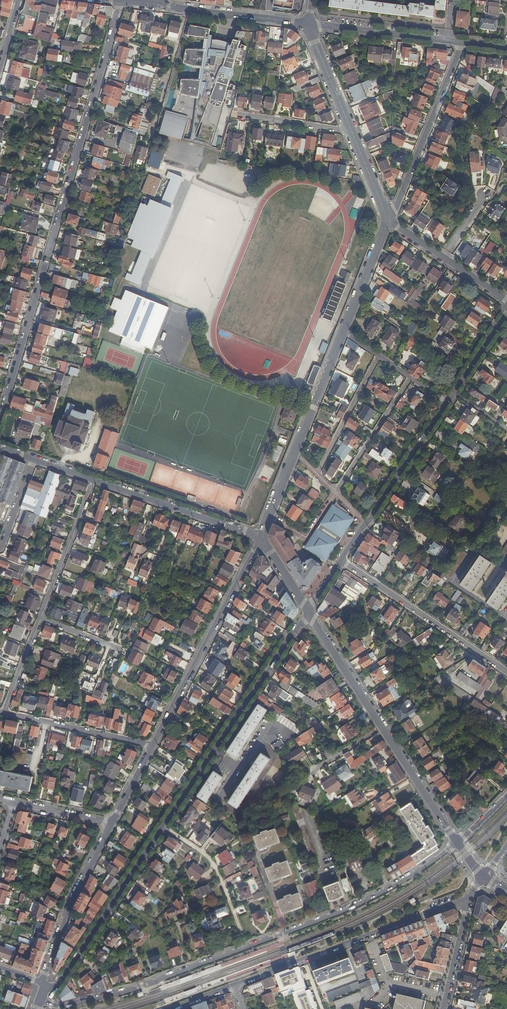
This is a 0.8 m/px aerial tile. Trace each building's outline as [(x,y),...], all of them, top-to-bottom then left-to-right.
[(3,7),(1,15),(9,17),(13,0),(3,0),(3,7)] [(44,0),(26,0),(22,15),(38,19),(44,0)] [(59,0),(44,0),(38,19),(38,22),(40,22),(45,24),(48,15),(54,14),(54,13),(55,13),(59,0)] [(75,2),(62,0),(60,9),(67,10),(66,17),(71,18),(75,2)] [(273,6),(292,9),(294,0),(274,0),(273,6)] [(354,0),(330,0),(330,7),(339,8),(338,8),(338,9),(341,10),(342,9),(341,9),(341,8),(358,10),(358,11),(358,12),(361,12),(361,11),(378,13),(378,14),(381,15),(381,14),(380,14),(381,13),(398,15),(398,16),(398,17),(401,17),(401,16),(400,16),(401,16),(409,17),(410,14),(434,17),(435,10),(445,11),(446,2),(447,2),(448,0),(436,0),(435,7),(425,6),(425,4),(421,4),(421,6),(411,4),(411,5),(410,5),(410,7),(354,0)] [(477,0),(475,0),(475,3),(490,5),(489,14),(498,15),(500,3),(487,2),(477,0)] [(88,4),(75,2),(71,18),(76,19),(78,14),(82,15),(85,15),(86,13),(88,4)] [(101,5),(88,4),(86,13),(88,13),(88,15),(89,15),(89,14),(98,15),(100,14),(99,13),(101,5)] [(113,10),(113,9),(111,7),(101,5),(99,13),(100,14),(98,15),(97,22),(98,23),(99,23),(98,25),(105,27),(107,23),(109,16),(109,18),(111,18),(113,10)] [(459,25),(459,27),(464,27),(465,26),(468,26),(470,13),(457,11),(455,25),(459,25)] [(151,31),(154,21),(154,18),(150,17),(150,18),(149,19),(148,19),(148,17),(141,15),(140,22),(143,23),(141,31),(150,34),(151,31)] [(480,30),(496,31),(497,20),(481,18),(480,30)] [(165,35),(168,25),(154,21),(151,31),(165,35)] [(173,36),(177,22),(172,21),(171,27),(169,27),(169,29),(170,29),(168,38),(173,39),(173,36)] [(40,22),(38,22),(35,31),(52,36),(55,26),(46,24),(45,26),(39,25),(40,22)] [(182,23),(177,22),(173,36),(173,39),(177,40),(179,34),(182,23)] [(126,35),(128,27),(126,27),(126,25),(121,24),(118,37),(125,39),(126,35)] [(166,111),(159,134),(215,150),(216,147),(217,140),(218,136),(218,132),(218,126),(224,103),(225,103),(225,104),(230,105),(231,101),(233,102),(234,100),(232,99),(233,95),(235,96),(236,92),(234,91),(235,86),(231,84),(230,85),(228,85),(230,80),(232,78),(233,76),(234,75),(234,72),(234,70),(233,69),(234,63),(236,64),(236,65),(241,66),(242,62),(243,62),(244,57),(246,57),(247,52),(245,51),(246,47),(245,46),(242,45),(241,48),(239,47),(240,41),(234,40),(231,46),(229,45),(227,52),(209,49),(212,36),(209,35),(210,33),(210,29),(190,25),(190,26),(187,26),(185,35),(188,36),(188,37),(196,39),(204,40),(203,51),(197,50),(186,50),(184,64),(193,66),(195,67),(200,69),(199,81),(193,80),(181,80),(181,87),(180,95),(179,95),(175,113),(166,111)] [(130,28),(128,27),(126,35),(132,37),(135,27),(130,26),(130,28)] [(292,30),(285,28),(283,43),(287,43),(288,37),(289,37),(295,42),(299,36),(292,30)] [(52,36),(35,31),(33,38),(47,41),(51,43),(52,39),(52,36)] [(269,43),(269,36),(266,36),(266,33),(262,33),(262,32),(257,31),(256,41),(265,42),(269,43)] [(78,40),(91,44),(92,37),(80,34),(79,38),(78,40)] [(118,37),(116,36),(115,42),(121,43),(116,61),(131,65),(132,60),(127,58),(130,49),(128,48),(130,41),(125,39),(118,37)] [(25,40),(23,49),(36,52),(39,44),(25,40)] [(62,50),(72,52),(72,48),(80,50),(81,43),(78,42),(65,41),(63,40),(62,50)] [(277,44),(269,43),(267,51),(282,53),(282,50),(283,46),(277,45),(277,44)] [(342,44),(332,47),(336,57),(345,53),(342,44)] [(282,50),(282,53),(281,60),(299,53),(295,46),(291,50),(289,51),(288,52),(287,51),(282,50)] [(374,61),(381,62),(382,57),(383,49),(370,47),(368,59),(374,59),(374,61)] [(390,62),(395,63),(397,52),(392,52),(392,49),(383,48),(383,49),(382,57),(391,58),(390,62)] [(410,52),(411,49),(403,48),(402,57),(409,58),(410,52)] [(430,49),(428,48),(427,53),(427,58),(433,59),(434,54),(437,54),(437,50),(430,49)] [(36,52),(23,49),(23,50),(25,50),(23,57),(34,60),(36,52)] [(59,55),(60,50),(49,49),(47,59),(62,61),(63,55),(59,55)] [(442,60),(450,61),(452,57),(447,56),(447,51),(437,50),(437,54),(436,59),(437,59),(442,60)] [(409,58),(409,61),(417,62),(419,54),(410,52),(409,58)] [(339,62),(343,72),(354,68),(352,62),(354,61),(352,56),(339,62)] [(474,64),(475,57),(467,56),(466,63),(474,64)] [(295,57),(283,62),(287,72),(299,67),(295,57)] [(485,68),(486,58),(479,57),(478,67),(485,68)] [(427,58),(426,62),(426,66),(430,68),(431,68),(439,71),(441,66),(437,66),(433,65),(433,59),(427,58)] [(494,68),(495,59),(490,59),(490,60),(488,60),(487,67),(494,68)] [(504,68),(506,60),(502,60),(501,62),(499,61),(499,60),(495,59),(494,68),(504,69),(504,68)] [(24,63),(14,60),(10,74),(28,79),(29,75),(30,70),(23,68),(24,63)] [(50,72),(52,65),(45,63),(43,70),(50,72)] [(130,72),(131,67),(122,64),(118,78),(125,80),(127,71),(130,72)] [(152,82),(155,73),(136,68),(133,76),(152,82)] [(428,75),(427,75),(425,80),(434,84),(437,76),(439,77),(441,72),(439,71),(431,68),(428,75)] [(304,71),(294,76),(298,85),(308,80),(304,71)] [(345,76),(350,88),(360,83),(355,71),(345,76)] [(89,75),(80,72),(80,73),(74,72),(71,81),(86,86),(89,75)] [(459,79),(456,87),(462,91),(464,86),(466,88),(471,78),(463,74),(461,80),(459,79)] [(152,82),(133,76),(132,79),(151,85),(152,82)] [(320,82),(318,77),(310,81),(312,85),(320,82)] [(10,78),(7,87),(18,90),(21,81),(10,78)] [(151,85),(132,79),(128,78),(124,90),(148,97),(151,85)] [(471,78),(466,88),(472,91),(477,81),(471,78)] [(108,79),(107,84),(122,89),(123,89),(124,84),(108,79)] [(159,81),(154,79),(151,90),(156,92),(159,81)] [(360,84),(349,88),(354,101),(365,97),(360,84)] [(434,88),(425,84),(422,92),(431,96),(434,88)] [(79,99),(81,99),(84,88),(71,85),(70,92),(72,93),(72,97),(79,99)] [(119,101),(122,89),(107,85),(104,93),(108,95),(107,97),(114,99),(119,101)] [(317,85),(308,89),(311,98),(313,97),(313,99),(315,98),(315,97),(321,94),(317,85)] [(38,88),(36,95),(35,97),(43,100),(45,94),(59,98),(61,94),(38,88)] [(33,95),(18,91),(15,100),(30,104),(33,95)] [(393,91),(383,95),(385,101),(393,98),(393,91)] [(456,91),(454,95),(456,96),(455,97),(454,100),(462,103),(466,95),(456,91)] [(292,95),(279,93),(278,102),(285,103),(285,105),(290,106),(292,95)] [(416,93),(411,105),(423,110),(425,105),(423,104),(426,98),(416,93)] [(60,103),(68,106),(70,96),(62,94),(60,103)] [(262,96),(254,95),(251,108),(256,108),(261,109),(262,96)] [(68,106),(76,108),(79,99),(72,97),(70,96),(68,106)] [(107,97),(105,97),(103,104),(108,105),(116,107),(117,108),(119,101),(114,99),(107,97)] [(237,97),(234,105),(240,106),(240,107),(243,108),(246,108),(248,98),(237,97)] [(267,109),(274,110),(275,99),(271,98),(265,97),(264,107),(267,108),(267,109)] [(498,98),(494,97),(493,99),(491,105),(489,110),(493,112),(498,98)] [(327,111),(322,98),(314,101),(314,102),(319,114),(327,111)] [(3,100),(0,110),(0,114),(6,116),(9,116),(13,103),(3,100)] [(376,101),(361,108),(366,120),(381,114),(376,101)] [(464,110),(460,107),(460,108),(449,104),(446,112),(450,114),(450,115),(461,119),(464,110)] [(114,114),(116,107),(108,105),(106,112),(114,114)] [(77,115),(79,110),(68,107),(64,119),(66,119),(75,122),(76,118),(75,118),(76,115),(77,115)] [(304,111),(296,110),(295,116),(303,118),(304,111)] [(408,119),(418,123),(419,121),(422,113),(412,110),(410,115),(408,119)] [(133,128),(139,130),(141,120),(143,114),(139,113),(138,115),(134,114),(133,118),(132,118),(131,122),(135,124),(133,128)] [(333,119),(330,113),(320,116),(323,122),(326,120),(326,121),(328,121),(333,119)] [(457,122),(447,116),(444,120),(441,127),(440,126),(438,130),(448,134),(450,135),(453,127),(457,122)] [(405,118),(404,117),(402,122),(408,125),(405,132),(413,135),(418,123),(408,119),(405,118)] [(506,119),(504,117),(497,127),(506,128),(506,119)] [(374,139),(383,135),(380,128),(382,128),(379,118),(367,123),(374,139)] [(73,130),(75,122),(66,119),(64,127),(73,130)] [(98,122),(95,134),(106,138),(108,132),(114,134),(117,125),(99,120),(99,121),(97,120),(96,122),(98,122)] [(141,120),(139,130),(146,131),(148,122),(141,120)] [(70,131),(57,127),(54,137),(60,139),(66,141),(68,134),(69,134),(70,131)] [(497,127),(500,139),(506,135),(506,128),(497,127)] [(264,130),(254,129),(253,140),(262,141),(264,130)] [(448,134),(438,130),(435,137),(437,138),(435,143),(444,146),(448,134)] [(134,149),(137,136),(124,132),(119,149),(132,153),(134,149)] [(283,147),(285,136),(273,134),(273,132),(267,132),(265,144),(283,147)] [(393,145),(397,147),(398,144),(402,146),(406,137),(399,134),(393,132),(392,142),(392,143),(393,145)] [(244,135),(229,133),(227,151),(237,152),(238,143),(243,143),(244,135)] [(334,136),(319,134),(318,141),(323,141),(322,146),(333,147),(334,136)] [(366,143),(368,148),(385,141),(383,135),(374,139),(366,143)] [(303,157),(306,139),(301,139),(294,138),(294,137),(288,136),(286,148),(295,149),(295,148),(299,149),(298,156),(303,157)] [(316,138),(307,137),(305,149),(314,150),(316,138)] [(69,147),(70,142),(67,141),(66,141),(60,139),(58,149),(66,151),(67,147),(69,147)] [(435,143),(433,142),(430,150),(441,154),(444,146),(435,143)] [(106,147),(95,144),(92,154),(103,158),(106,147)] [(142,147),(143,146),(138,145),(134,158),(137,159),(139,159),(142,147)] [(339,162),(341,150),(317,147),(315,161),(322,162),(323,156),(323,157),(325,157),(326,156),(326,158),(326,159),(328,160),(339,162)] [(61,162),(64,152),(56,149),(53,160),(61,162)] [(407,154),(398,150),(394,160),(403,164),(407,154)] [(162,154),(152,151),(148,167),(158,170),(162,154)] [(469,153),(469,157),(471,171),(471,173),(481,172),(481,170),(484,170),(484,163),(480,163),(479,154),(474,155),(474,152),(469,153)] [(440,158),(430,154),(425,165),(436,170),(440,158)] [(110,167),(111,162),(105,160),(94,157),(92,166),(102,169),(103,165),(110,167)] [(48,170),(60,173),(63,163),(61,162),(53,160),(50,159),(47,170),(48,170)] [(378,164),(382,172),(390,169),(386,159),(385,160),(385,161),(382,162),(378,164)] [(487,170),(491,172),(495,173),(499,175),(502,165),(497,163),(498,161),(493,160),(492,161),(487,159),(487,170)] [(345,177),(347,165),(336,164),(334,175),(345,177)] [(96,176),(98,171),(86,167),(83,178),(93,181),(95,175),(96,176)] [(57,182),(60,173),(48,170),(48,172),(49,172),(47,181),(56,184),(57,182)] [(3,172),(0,182),(0,184),(5,186),(8,177),(12,179),(13,176),(14,175),(3,172)] [(390,172),(388,173),(388,174),(385,175),(388,183),(394,180),(390,172)] [(182,178),(169,173),(167,178),(171,180),(171,182),(167,180),(165,185),(169,186),(161,205),(151,201),(148,208),(141,205),(128,237),(135,240),(132,247),(139,250),(139,251),(133,249),(126,265),(133,268),(141,251),(142,251),(131,277),(127,275),(125,280),(138,285),(151,255),(152,255),(170,210),(169,209),(182,178)] [(155,197),(161,180),(148,175),(142,192),(155,197)] [(441,189),(446,192),(449,194),(453,197),(460,186),(448,178),(441,189)] [(93,183),(83,180),(80,189),(90,192),(93,183)] [(52,184),(42,181),(41,186),(43,187),(42,189),(49,191),(50,189),(51,189),(52,184)] [(0,185),(0,188),(2,188),(0,193),(6,195),(7,192),(9,192),(9,191),(9,190),(10,188),(0,185)] [(21,193),(20,197),(26,199),(26,198),(33,200),(35,193),(22,189),(21,193)] [(426,194),(418,189),(412,199),(412,200),(420,204),(426,194)] [(90,203),(93,194),(82,191),(79,200),(90,203)] [(14,195),(8,193),(6,202),(5,204),(9,205),(11,199),(13,199),(14,195)] [(53,204),(55,197),(46,195),(44,201),(47,202),(49,203),(49,204),(51,204),(51,203),(53,204)] [(420,204),(412,200),(406,211),(414,216),(421,205),(420,204)] [(41,204),(33,201),(31,209),(35,210),(36,210),(39,211),(41,204)] [(494,216),(500,220),(506,210),(497,203),(493,208),(492,210),(488,216),(492,219),(494,216)] [(37,224),(40,214),(27,210),(22,228),(33,231),(35,224),(37,224)] [(116,234),(122,214),(116,213),(113,224),(104,221),(103,225),(107,226),(105,231),(108,232),(107,233),(110,234),(110,233),(116,234)] [(419,214),(414,223),(424,230),(430,222),(419,214)] [(67,223),(77,225),(79,217),(70,215),(67,223)] [(436,238),(444,227),(435,220),(428,230),(434,234),(432,236),(436,238)] [(105,238),(106,234),(101,232),(80,227),(79,234),(85,235),(85,234),(97,237),(98,234),(99,234),(99,236),(105,238)] [(75,249),(78,236),(67,233),(64,246),(65,246),(75,249)] [(28,246),(36,248),(40,237),(31,235),(28,246)] [(476,255),(469,266),(474,269),(482,255),(486,258),(495,244),(490,241),(484,250),(481,248),(479,251),(476,255)] [(399,254),(404,247),(400,244),(399,244),(396,242),(391,249),(399,254)] [(467,259),(464,263),(469,266),(476,255),(472,252),(475,248),(469,244),(468,244),(464,249),(461,254),(467,259)] [(35,253),(36,248),(28,246),(26,245),(23,256),(24,256),(33,259),(35,253)] [(77,249),(75,249),(65,246),(63,256),(71,258),(75,259),(77,249)] [(4,256),(7,257),(8,252),(0,249),(0,269),(4,256)] [(415,257),(406,251),(401,259),(409,264),(415,257)] [(399,261),(390,254),(387,258),(386,258),(382,265),(386,269),(389,271),(394,263),(396,265),(399,261)] [(71,258),(63,256),(61,256),(59,261),(61,261),(60,265),(64,266),(64,267),(71,269),(73,262),(70,262),(71,258)] [(481,267),(485,269),(486,268),(488,270),(493,262),(487,258),(481,267)] [(425,275),(430,268),(427,266),(428,265),(418,259),(413,267),(416,270),(416,271),(418,272),(419,271),(422,274),(423,273),(425,275)] [(494,264),(489,272),(495,276),(501,268),(494,264)] [(382,265),(381,265),(379,268),(385,271),(384,273),(395,281),(397,282),(399,279),(398,278),(386,269),(382,265)] [(21,277),(30,280),(33,270),(24,267),(21,277)] [(434,268),(427,278),(435,283),(442,273),(434,268)] [(395,281),(394,282),(398,285),(401,279),(400,278),(392,272),(389,271),(386,269),(398,278),(399,279),(397,282),(395,281)] [(94,283),(96,275),(84,272),(83,277),(86,277),(86,279),(88,280),(87,282),(94,283)] [(350,274),(347,272),(342,284),(336,281),(321,318),(331,322),(350,274)] [(61,287),(75,291),(78,281),(55,275),(53,283),(62,285),(61,287)] [(104,277),(96,275),(94,283),(93,285),(101,287),(104,277)] [(24,291),(27,281),(13,276),(11,282),(12,282),(11,287),(12,288),(24,291)] [(453,286),(444,281),(439,288),(447,294),(453,286)] [(376,291),(374,296),(376,297),(383,302),(390,292),(382,287),(382,286),(379,290),(378,292),(376,291)] [(418,286),(416,289),(411,297),(409,299),(407,303),(420,311),(423,307),(413,301),(421,288),(418,286)] [(413,287),(407,295),(411,297),(416,289),(413,287)] [(14,294),(27,298),(28,292),(24,291),(12,288),(10,293),(14,294)] [(54,296),(66,299),(68,291),(56,288),(54,296)] [(399,291),(396,296),(402,300),(405,296),(399,291)] [(136,348),(143,351),(145,347),(151,350),(168,309),(125,292),(121,302),(115,299),(111,310),(117,312),(109,332),(123,338),(120,346),(134,352),(136,348)] [(455,296),(451,293),(441,307),(446,310),(455,296)] [(13,300),(25,304),(27,298),(14,294),(12,300),(13,300)] [(52,304),(64,307),(66,299),(54,296),(52,304)] [(383,302),(376,297),(371,305),(381,312),(384,308),(387,309),(389,306),(383,302)] [(474,309),(484,315),(489,306),(490,305),(491,304),(482,298),(474,309)] [(22,308),(27,309),(28,304),(25,304),(13,300),(11,306),(5,305),(4,309),(22,314),(23,310),(21,309),(22,308)] [(41,319),(54,323),(58,310),(45,307),(41,319)] [(483,316),(484,315),(474,309),(472,307),(470,311),(472,312),(467,319),(477,326),(482,317),(483,316)] [(19,314),(10,312),(8,319),(17,321),(19,314)] [(442,318),(437,314),(435,317),(433,320),(435,321),(438,323),(442,318)] [(448,330),(449,331),(452,327),(453,325),(456,322),(446,315),(440,325),(442,326),(448,330)] [(98,339),(103,320),(88,316),(87,317),(90,321),(89,324),(95,326),(92,334),(90,333),(90,335),(89,335),(88,336),(98,339)] [(378,321),(375,320),(374,319),(373,319),(366,331),(368,332),(367,335),(373,338),(381,323),(379,322),(380,321),(378,320),(378,321)] [(4,331),(4,333),(13,335),(16,324),(4,321),(2,327),(4,328),(3,331),(4,331)] [(412,336),(418,325),(413,321),(406,332),(412,336)] [(440,325),(438,323),(435,321),(433,325),(440,330),(442,326),(440,325)] [(49,336),(52,326),(41,324),(38,333),(49,336)] [(84,341),(85,336),(77,333),(57,328),(52,326),(49,336),(57,338),(58,333),(63,335),(78,339),(84,341)] [(446,333),(448,330),(442,326),(440,330),(438,333),(442,335),(444,332),(446,333)] [(400,332),(391,327),(382,341),(390,346),(400,332)] [(409,340),(412,336),(406,332),(405,331),(402,335),(409,340)] [(35,343),(46,346),(49,336),(38,333),(35,343)] [(70,342),(76,344),(78,339),(63,335),(58,333),(57,338),(70,342)] [(5,345),(5,343),(10,345),(13,336),(4,334),(3,336),(1,335),(0,338),(0,344),(5,345)] [(455,343),(445,336),(439,346),(449,353),(451,349),(453,346),(455,343)] [(408,345),(413,347),(416,339),(412,337),(408,345)] [(328,344),(323,342),(319,351),(324,353),(328,344)] [(32,353),(42,355),(44,346),(35,343),(32,353)] [(92,359),(95,349),(89,348),(86,358),(92,359)] [(30,362),(39,365),(41,357),(32,354),(30,362)] [(360,357),(354,354),(348,363),(348,364),(347,367),(353,370),(360,357)] [(90,368),(92,359),(86,358),(84,366),(90,368)] [(59,373),(65,374),(68,363),(62,361),(59,373)] [(408,372),(418,379),(421,374),(424,370),(425,371),(429,366),(422,361),(418,366),(417,365),(414,363),(408,372)] [(500,363),(495,371),(502,375),(504,376),(506,372),(505,371),(506,369),(506,370),(506,367),(500,363)] [(307,383),(313,386),(320,368),(314,365),(307,383)] [(78,376),(80,369),(71,366),(69,374),(78,376)] [(495,378),(484,370),(481,374),(485,377),(483,380),(490,385),(495,378)] [(64,377),(65,374),(59,373),(57,372),(53,383),(56,384),(62,385),(64,377)] [(337,380),(334,386),(330,392),(342,399),(349,385),(347,384),(346,383),(348,379),(341,376),(339,379),(338,378),(337,380)] [(62,385),(59,395),(64,397),(70,379),(64,377),(62,385)] [(39,382),(26,378),(24,387),(37,391),(39,382)] [(374,392),(388,401),(391,396),(372,385),(370,384),(369,383),(367,388),(374,392)] [(394,398),(397,393),(379,383),(378,384),(376,383),(375,385),(373,384),(372,385),(391,396),(394,398)] [(486,397),(473,388),(470,393),(483,402),(486,397)] [(424,395),(422,393),(421,394),(417,391),(409,402),(412,404),(410,406),(414,409),(416,407),(422,398),(422,397),(424,395)] [(54,412),(58,397),(53,396),(50,406),(49,405),(45,404),(44,404),(43,405),(40,404),(41,402),(36,401),(35,407),(54,412)] [(52,420),(54,412),(35,407),(28,405),(25,404),(26,400),(14,397),(11,408),(23,412),(38,416),(52,420)] [(405,399),(402,397),(396,407),(399,409),(400,406),(401,406),(403,403),(403,402),(405,399)] [(489,400),(487,404),(496,410),(499,406),(489,400)] [(342,419),(348,407),(336,401),(334,405),(340,408),(336,416),(342,419)] [(355,410),(361,412),(365,405),(359,402),(355,410)] [(408,405),(403,402),(403,403),(401,406),(400,406),(399,409),(403,412),(408,405)] [(75,405),(69,403),(64,415),(62,421),(61,421),(56,435),(58,435),(56,441),(61,443),(61,444),(75,449),(76,448),(82,450),(84,444),(85,445),(90,430),(88,430),(95,411),(88,409),(86,414),(86,413),(86,414),(84,413),(83,412),(77,410),(76,410),(74,410),(75,409),(74,409),(75,405)] [(296,408),(287,404),(282,418),(293,422),(294,418),(293,418),(296,408)] [(376,411),(366,405),(358,418),(368,424),(376,411)] [(478,412),(470,406),(468,409),(467,409),(461,418),(470,424),(476,415),(477,415),(476,415),(478,412)] [(502,414),(505,410),(501,407),(496,413),(501,416),(502,414)] [(36,422),(38,416),(23,412),(21,418),(36,422)] [(415,428),(419,422),(409,415),(405,421),(401,427),(403,428),(410,433),(413,427),(415,428)] [(476,415),(470,424),(474,427),(480,417),(476,415)] [(51,421),(52,420),(38,416),(36,422),(34,428),(32,435),(37,436),(38,436),(40,432),(38,431),(40,424),(39,424),(40,421),(47,423),(47,426),(50,427),(51,421)] [(34,428),(36,422),(21,418),(20,424),(34,428)] [(346,425),(355,431),(360,424),(354,421),(355,419),(354,419),(353,420),(350,418),(346,425)] [(378,434),(389,442),(391,438),(388,436),(394,426),(395,424),(388,419),(378,434)] [(461,420),(455,429),(462,434),(467,427),(471,429),(473,431),(474,432),(476,430),(475,429),(461,420)] [(31,438),(32,435),(34,428),(20,424),(17,434),(31,438)] [(330,443),(332,438),(329,436),(331,432),(319,425),(314,435),(330,443)] [(467,427),(462,434),(466,437),(471,429),(467,427)] [(106,469),(118,433),(106,429),(93,465),(106,469)] [(327,448),(330,443),(314,435),(310,433),(308,438),(311,439),(327,448)] [(345,441),(343,443),(348,446),(354,436),(350,433),(347,437),(346,437),(344,440),(345,441)] [(351,448),(353,450),(357,444),(356,443),(359,439),(354,436),(348,446),(351,448)] [(42,444),(42,442),(34,439),(32,447),(40,450),(41,445),(43,445),(43,444),(42,444)] [(481,447),(469,439),(465,445),(462,442),(459,447),(461,448),(458,453),(467,460),(473,450),(474,449),(478,451),(481,447)] [(344,459),(351,448),(348,446),(343,443),(336,453),(344,459)] [(270,458),(277,461),(283,447),(276,444),(270,458)] [(394,452),(386,447),(384,449),(383,449),(382,448),(379,452),(390,459),(394,452)] [(372,457),(380,462),(382,458),(378,455),(379,454),(373,449),(369,455),(372,457)] [(433,461),(431,464),(433,465),(437,468),(445,457),(438,452),(432,461),(433,461)] [(372,457),(369,455),(366,453),(363,456),(370,461),(372,457)] [(0,464),(0,523),(3,524),(26,464),(3,456),(0,464)] [(342,461),(335,457),(332,462),(331,463),(332,464),(326,473),(332,477),(342,461)] [(382,469),(373,462),(366,473),(375,479),(382,469)] [(437,468),(433,465),(432,468),(428,466),(423,475),(434,482),(440,474),(435,471),(437,468)] [(33,475),(20,508),(27,511),(36,515),(46,518),(50,507),(60,482),(62,475),(49,471),(44,485),(37,482),(39,478),(33,475)] [(309,480),(308,480),(304,477),(301,475),(296,483),(304,489),(309,480)] [(460,477),(457,481),(455,484),(460,488),(463,484),(464,484),(466,481),(466,480),(460,477)] [(88,485),(76,480),(72,489),(78,492),(80,489),(86,491),(88,485)] [(66,484),(60,482),(50,507),(54,509),(59,497),(68,501),(72,490),(64,487),(66,484)] [(361,482),(355,491),(361,496),(367,487),(361,482)] [(430,495),(419,488),(416,492),(414,495),(412,498),(423,506),(430,495)] [(72,489),(72,490),(68,501),(65,508),(72,511),(75,505),(73,505),(78,492),(72,489)] [(313,489),(308,495),(315,500),(320,493),(313,489)] [(106,502),(109,491),(104,490),(101,500),(106,502)] [(395,494),(392,499),(404,507),(407,503),(395,494)] [(442,502),(445,498),(438,494),(436,498),(442,502)] [(304,509),(310,499),(304,495),(297,504),(304,509)] [(103,512),(106,502),(101,500),(95,498),(95,501),(100,503),(98,510),(103,512)] [(313,501),(310,499),(304,509),(307,510),(313,501)] [(499,512),(505,516),(506,512),(506,499),(499,512)] [(140,514),(144,503),(134,500),(130,510),(140,514)] [(318,529),(313,537),(332,551),(338,542),(339,543),(342,539),(341,538),(354,518),(348,515),(349,514),(347,512),(345,510),(340,506),(338,504),(337,502),(334,506),(334,505),(321,525),(320,525),(318,529)] [(302,510),(294,505),(287,515),(295,521),(302,510)] [(100,522),(103,512),(98,510),(95,520),(100,522)] [(27,511),(22,524),(31,528),(36,515),(27,511)] [(389,511),(384,518),(390,521),(394,515),(389,511)] [(468,519),(457,512),(452,521),(453,521),(451,525),(460,531),(468,519)] [(165,529),(169,520),(164,518),(165,517),(164,516),(160,514),(159,515),(159,516),(156,515),(153,523),(153,524),(165,529)] [(488,515),(483,524),(485,525),(488,527),(494,519),(488,515)] [(181,523),(173,520),(169,529),(171,529),(177,532),(181,523)] [(61,531),(62,531),(64,527),(53,523),(52,527),(54,528),(52,533),(57,535),(59,531),(60,532),(61,531)] [(87,523),(83,532),(92,536),(97,525),(92,523),(91,525),(87,523)] [(134,536),(139,525),(133,523),(129,534),(134,536)] [(145,525),(140,523),(140,524),(139,525),(134,536),(134,537),(139,539),(138,541),(145,543),(147,537),(144,535),(143,537),(140,536),(145,525)] [(22,524),(18,534),(28,538),(31,528),(22,524)] [(183,525),(182,524),(179,532),(181,533),(187,535),(190,527),(184,524),(183,525)] [(285,531),(274,524),(269,534),(271,540),(279,552),(288,538),(286,539),(284,535),(285,531)] [(506,532),(506,528),(503,524),(493,535),(499,541),(506,532)] [(389,543),(391,545),(399,533),(388,525),(384,531),(386,533),(382,539),(389,543)] [(223,541),(226,532),(221,530),(216,545),(230,550),(232,543),(228,541),(227,543),(223,541)] [(212,549),(216,535),(207,532),(202,546),(212,549)] [(88,546),(89,544),(92,537),(83,533),(80,542),(86,545),(88,546)] [(368,534),(364,540),(372,545),(373,546),(375,544),(380,547),(382,544),(386,546),(388,543),(383,540),(381,542),(368,534)] [(63,543),(64,540),(54,536),(50,546),(59,549),(62,543),(63,543)] [(17,537),(12,551),(14,551),(21,554),(22,554),(27,541),(17,537)] [(313,537),(306,548),(326,561),(332,551),(313,537)] [(288,538),(279,552),(284,561),(287,561),(295,549),(288,538)] [(187,543),(195,548),(198,543),(189,539),(187,543)] [(364,540),(358,549),(360,551),(367,555),(369,552),(368,551),(372,545),(364,540)] [(436,556),(437,555),(442,547),(443,546),(434,540),(427,550),(436,556)] [(132,550),(134,551),(137,552),(138,553),(141,546),(135,543),(132,550)] [(392,555),(396,557),(401,551),(391,545),(389,543),(386,547),(394,552),(392,555)] [(498,556),(504,560),(506,556),(506,543),(498,556)] [(448,550),(442,547),(437,555),(442,559),(448,550)] [(326,561),(306,548),(305,549),(325,562),(326,561)] [(287,561),(284,561),(290,570),(291,566),(297,556),(294,550),(295,549),(287,561)] [(358,549),(353,557),(362,564),(364,562),(365,563),(367,565),(371,560),(366,557),(359,552),(360,551),(358,549)] [(445,581),(447,582),(467,553),(461,549),(444,574),(442,578),(445,581)] [(225,561),(233,565),(235,565),(241,553),(231,550),(225,561)] [(12,551),(9,559),(17,563),(21,554),(14,551),(12,551)] [(59,560),(61,555),(52,551),(50,558),(48,563),(52,565),(55,558),(59,560)] [(396,557),(396,558),(406,564),(411,558),(402,551),(401,551),(396,557)] [(376,561),(373,567),(379,571),(381,568),(382,569),(390,558),(382,552),(376,561)] [(79,555),(75,553),(72,562),(80,565),(83,560),(87,561),(88,557),(80,553),(79,555)] [(491,562),(480,555),(461,584),(471,591),(491,562)] [(135,558),(132,557),(130,556),(125,567),(134,571),(138,559),(135,558)] [(262,572),(270,566),(263,556),(259,556),(250,573),(260,580),(262,576),(259,574),(260,573),(261,574),(262,572)] [(291,566),(290,570),(301,587),(302,587),(303,589),(307,589),(308,587),(309,587),(323,566),(311,558),(302,564),(297,556),(291,566)] [(390,558),(382,569),(381,568),(379,571),(381,572),(390,558)] [(406,568),(409,570),(415,561),(413,559),(406,568)] [(7,569),(22,575),(23,572),(25,569),(21,567),(20,568),(0,560),(0,566),(7,569)] [(106,564),(96,560),(92,569),(105,575),(107,570),(104,568),(106,564)] [(153,563),(149,561),(148,563),(147,563),(144,562),(139,575),(147,578),(153,563)] [(434,562),(432,565),(435,568),(440,572),(441,572),(443,568),(434,562)] [(421,575),(425,578),(430,570),(429,570),(419,563),(416,568),(414,570),(415,571),(413,572),(413,575),(417,578),(420,576),(421,575)] [(234,569),(237,571),(239,568),(235,565),(233,565),(232,567),(224,564),(219,573),(229,578),(234,569)] [(26,565),(25,569),(23,572),(30,575),(33,567),(26,565)] [(52,568),(43,565),(39,575),(48,578),(52,568)] [(430,570),(442,578),(444,574),(441,572),(440,572),(435,568),(432,565),(429,570),(430,570)] [(22,575),(7,569),(6,573),(10,575),(10,576),(14,578),(14,577),(20,579),(22,575)] [(368,587),(369,585),(347,570),(344,571),(368,587)] [(433,581),(441,586),(445,581),(442,578),(430,570),(425,578),(422,583),(428,587),(432,581),(432,580),(433,581)] [(487,602),(497,609),(506,595),(506,573),(487,602)] [(271,581),(275,577),(272,574),(265,584),(268,586),(271,581)] [(353,588),(357,582),(345,574),(341,581),(347,584),(353,588)] [(223,583),(226,585),(228,580),(218,575),(214,583),(221,586),(223,583)] [(280,581),(276,575),(275,577),(271,581),(276,585),(280,581)] [(85,579),(79,576),(78,579),(80,580),(77,586),(75,586),(74,588),(75,588),(76,589),(77,588),(86,591),(85,592),(89,594),(94,582),(85,579)] [(129,578),(127,584),(136,587),(138,582),(129,578)] [(46,584),(42,582),(42,581),(38,579),(34,589),(43,592),(46,584)] [(268,586),(265,584),(260,581),(258,584),(259,584),(261,586),(258,591),(262,594),(266,589),(268,586)] [(276,585),(271,581),(268,586),(273,590),(276,585)] [(281,583),(280,581),(276,585),(273,590),(275,592),(281,583)] [(353,608),(367,588),(357,582),(353,588),(347,597),(344,602),(348,604),(353,608)] [(347,597),(353,588),(347,584),(341,593),(347,597)] [(60,594),(64,596),(65,595),(68,586),(64,585),(62,589),(60,594)] [(74,588),(69,586),(66,595),(71,597),(75,588),(74,588)] [(204,597),(213,602),(219,592),(209,587),(204,597)] [(339,609),(348,604),(344,602),(347,597),(341,593),(332,587),(324,599),(332,604),(334,601),(336,602),(338,601),(342,603),(336,607),(339,609)] [(273,594),(266,589),(262,594),(266,596),(270,599),(272,596),(273,594)] [(119,592),(113,590),(111,596),(117,598),(118,594),(119,592)] [(443,596),(444,595),(439,591),(434,598),(437,601),(436,602),(441,604),(441,603),(444,605),(446,606),(450,600),(443,596)] [(298,608),(287,592),(286,593),(280,602),(279,603),(281,604),(283,602),(288,606),(285,611),(284,610),(283,611),(294,618),(298,612),(298,608)] [(127,609),(128,607),(130,600),(124,598),(125,594),(122,593),(121,596),(117,605),(119,606),(119,604),(122,605),(121,607),(127,609)] [(253,598),(261,603),(264,599),(256,593),(253,598)] [(3,607),(9,610),(11,602),(13,598),(10,596),(7,595),(3,607)] [(18,605),(35,611),(40,599),(30,595),(27,604),(20,601),(18,605)] [(280,602),(272,596),(270,599),(269,601),(277,607),(279,603),(280,602)] [(382,602),(373,596),(367,604),(377,610),(382,602)] [(237,598),(234,603),(242,608),(245,603),(237,598)] [(261,610),(264,606),(261,603),(253,598),(250,603),(261,610)] [(207,613),(212,604),(202,599),(197,608),(207,613)] [(323,621),(339,609),(336,607),(332,604),(324,599),(318,609),(318,613),(323,621)] [(70,600),(69,600),(68,604),(69,605),(67,609),(76,613),(78,609),(81,610),(78,616),(80,617),(81,614),(83,608),(84,606),(70,600)] [(132,611),(136,613),(138,608),(140,603),(131,600),(130,600),(128,607),(133,609),(132,611)] [(384,608),(380,614),(381,614),(379,617),(386,621),(388,619),(395,607),(391,604),(387,610),(387,611),(385,610),(386,609),(384,608)] [(461,607),(456,604),(453,609),(457,612),(461,607)] [(63,610),(54,607),(50,616),(60,619),(63,610)] [(400,610),(395,607),(388,619),(392,622),(393,620),(395,617),(400,610)] [(77,623),(77,625),(85,628),(88,620),(85,619),(88,610),(83,608),(81,614),(80,617),(77,623)] [(452,610),(447,617),(451,619),(454,622),(455,621),(456,622),(460,615),(459,615),(460,614),(457,612),(453,609),(452,610)] [(20,623),(29,627),(32,620),(27,618),(28,613),(22,610),(20,615),(23,617),(20,623)] [(231,615),(240,620),(242,618),(243,616),(234,610),(231,615)] [(286,616),(278,610),(276,612),(275,612),(272,617),(281,624),(286,616)] [(190,618),(199,623),(201,620),(204,615),(195,611),(190,618)] [(72,622),(77,623),(80,617),(78,616),(75,615),(68,612),(67,615),(74,618),(72,622)] [(245,627),(246,625),(240,620),(231,615),(229,613),(224,622),(224,625),(226,626),(227,625),(233,628),(232,630),(235,631),(237,627),(234,626),(237,621),(239,622),(238,623),(245,627)] [(336,628),(343,623),(338,614),(335,616),(335,617),(331,620),(336,628)] [(154,631),(156,628),(159,623),(160,621),(155,618),(149,629),(154,631)] [(242,618),(240,620),(246,625),(249,626),(252,621),(249,618),(247,621),(242,618)] [(269,635),(276,624),(267,618),(259,629),(269,635)] [(99,624),(99,625),(100,622),(97,621),(93,619),(91,622),(91,621),(89,626),(97,629),(99,624)] [(99,625),(101,625),(98,632),(105,635),(110,623),(101,619),(100,622),(99,625)] [(180,630),(192,636),(198,625),(186,619),(180,630)] [(172,630),(173,626),(163,621),(162,624),(163,625),(172,630)] [(490,628),(481,622),(475,632),(484,638),(490,628)] [(380,630),(374,624),(373,625),(369,628),(368,626),(367,626),(368,628),(364,631),(367,635),(370,633),(371,635),(374,633),(373,631),(375,629),(378,632),(380,630)] [(10,635),(20,639),(24,628),(14,625),(10,635)] [(54,629),(46,625),(42,635),(52,639),(52,638),(51,637),(53,634),(54,629)] [(432,629),(432,628),(414,639),(418,646),(420,644),(419,643),(423,640),(424,642),(426,640),(425,637),(431,634),(431,632),(431,631),(433,630),(432,629)] [(396,633),(391,629),(390,630),(387,636),(389,637),(391,639),(396,633)] [(147,630),(143,638),(148,641),(149,639),(152,641),(155,634),(147,630)] [(398,638),(405,645),(411,641),(412,640),(409,637),(409,636),(407,634),(406,634),(401,630),(397,634),(400,636),(398,638)] [(261,643),(265,637),(257,632),(255,635),(256,636),(255,637),(256,638),(252,644),(261,649),(263,645),(261,643)] [(148,641),(154,644),(158,636),(155,634),(152,641),(149,639),(148,641)] [(504,642),(496,636),(491,644),(495,647),(494,649),(497,651),(504,642)] [(64,639),(61,648),(66,649),(74,653),(76,649),(75,647),(76,645),(72,643),(72,642),(64,639)] [(143,654),(144,655),(146,652),(144,651),(148,645),(138,639),(133,649),(134,649),(143,654)] [(356,655),(365,649),(360,641),(359,641),(358,639),(351,643),(353,645),(351,647),(356,655)] [(302,640),(300,644),(296,641),(293,646),(303,657),(305,653),(303,651),(307,645),(302,640)] [(229,646),(222,641),(214,654),(225,661),(229,656),(224,653),(229,646)] [(9,642),(5,654),(15,657),(19,646),(9,642)] [(481,648),(485,651),(489,645),(485,642),(481,648)] [(248,652),(240,647),(234,656),(242,661),(248,652)] [(168,651),(180,657),(182,654),(169,648),(168,651)] [(130,655),(128,660),(138,666),(144,655),(143,654),(134,649),(130,655)] [(177,667),(181,659),(163,649),(162,652),(164,654),(165,652),(166,653),(166,654),(172,657),(169,662),(177,667)] [(454,663),(445,649),(436,655),(445,669),(454,663)] [(56,653),(46,650),(41,663),(51,667),(54,657),(55,658),(57,654),(56,653)] [(368,655),(366,652),(360,656),(362,659),(359,660),(364,667),(372,662),(371,659),(375,656),(372,652),(368,655)] [(90,655),(86,665),(98,670),(102,660),(90,655)] [(386,661),(384,658),(370,667),(373,671),(371,673),(377,683),(386,677),(384,674),(380,668),(380,667),(384,664),(383,663),(386,661)] [(218,675),(225,665),(216,659),(209,669),(218,675)] [(474,659),(468,667),(481,675),(486,667),(474,659)] [(298,664),(291,660),(288,664),(286,663),(283,666),(285,668),(292,672),(298,664)] [(308,669),(312,667),(309,664),(307,661),(303,664),(308,669)] [(320,665),(318,663),(315,665),(312,667),(308,669),(310,672),(312,675),(319,670),(320,672),(319,673),(320,673),(321,673),(324,677),(321,679),(324,683),(332,678),(333,677),(334,676),(326,664),(324,666),(322,664),(320,665)] [(384,665),(380,668),(384,674),(388,671),(384,665)] [(494,669),(489,665),(482,676),(477,683),(460,671),(457,677),(479,692),(482,688),(483,685),(489,677),(489,676),(494,669)] [(47,669),(38,666),(34,677),(43,681),(47,669)] [(177,674),(167,669),(163,677),(173,682),(177,674)] [(282,681),(279,686),(299,699),(305,695),(290,686),(292,683),(289,680),(291,677),(283,671),(280,675),(281,676),(279,679),(282,681)] [(157,678),(145,672),(139,683),(151,689),(157,678)] [(210,690),(217,679),(208,673),(205,677),(206,678),(201,684),(210,690)] [(227,686),(233,690),(241,678),(233,673),(229,680),(231,682),(227,686)] [(475,698),(440,675),(433,679),(452,692),(469,703),(471,704),(474,700),(475,698)] [(98,681),(99,679),(95,677),(93,682),(92,682),(89,690),(87,690),(86,694),(92,697),(95,689),(96,687),(98,681)] [(341,690),(333,677),(332,678),(340,690),(341,690)] [(489,677),(483,685),(486,687),(488,688),(493,680),(489,677)] [(340,690),(332,678),(324,683),(319,686),(327,699),(340,690)] [(391,680),(378,689),(380,693),(377,695),(384,705),(394,699),(394,700),(399,697),(392,685),(390,686),(389,684),(392,683),(391,680)] [(100,691),(95,689),(92,697),(102,700),(104,695),(105,691),(108,684),(104,682),(100,691)] [(275,685),(269,694),(274,698),(276,694),(279,696),(283,690),(275,685)] [(233,710),(235,706),(229,702),(234,694),(225,688),(219,697),(221,699),(220,701),(223,703),(233,710)] [(482,688),(479,692),(476,696),(479,698),(484,690),(482,688)] [(17,707),(24,691),(20,689),(16,699),(14,698),(11,705),(17,707)] [(194,704),(196,705),(203,693),(196,689),(190,701),(194,704)] [(336,703),(345,697),(342,693),(341,694),(340,692),(330,698),(332,702),(335,700),(336,703)] [(270,698),(262,693),(258,699),(261,701),(266,705),(274,710),(275,708),(267,702),(270,698)] [(313,708),(319,704),(317,701),(316,702),(314,700),(313,700),(311,698),(310,699),(309,696),(308,697),(306,694),(305,695),(299,699),(313,708)] [(101,705),(102,700),(92,697),(87,695),(85,701),(101,705)] [(36,708),(37,701),(29,699),(30,697),(25,696),(22,707),(27,708),(27,709),(32,710),(33,709),(35,710),(36,708)] [(168,702),(162,699),(162,701),(153,696),(149,703),(148,707),(155,711),(158,704),(160,705),(161,702),(167,705),(168,702)] [(49,699),(38,697),(37,701),(36,708),(47,710),(49,699)] [(214,697),(210,703),(215,706),(215,705),(220,708),(223,703),(220,701),(214,697)] [(347,701),(345,697),(336,703),(338,705),(335,707),(337,710),(347,704),(346,702),(347,701)] [(176,713),(183,718),(192,707),(191,706),(194,704),(190,701),(185,698),(176,713)] [(482,705),(474,700),(471,704),(472,705),(473,706),(485,714),(489,709),(492,704),(485,700),(482,705)] [(264,708),(266,705),(261,701),(259,704),(228,751),(237,757),(268,710),(264,708)] [(230,715),(233,710),(223,703),(220,708),(230,715)] [(408,710),(404,703),(393,710),(400,720),(417,709),(415,706),(408,710)] [(80,707),(69,704),(66,716),(76,718),(77,714),(79,714),(80,707)] [(354,711),(349,704),(340,710),(346,718),(351,715),(350,714),(354,711)] [(68,709),(57,706),(55,715),(66,718),(68,709)] [(146,723),(149,725),(155,713),(148,709),(141,721),(146,723)] [(504,719),(489,709),(485,714),(504,726),(505,725),(502,722),(504,719)] [(98,716),(99,713),(92,711),(91,715),(90,714),(88,724),(95,725),(96,726),(98,716)] [(300,736),(307,731),(276,712),(272,717),(300,736)] [(129,714),(127,722),(134,724),(135,717),(129,714)] [(98,716),(96,726),(101,727),(101,724),(103,724),(104,718),(98,716)] [(403,723),(402,724),(409,733),(416,729),(410,719),(403,723)] [(116,722),(114,730),(121,731),(123,724),(116,722)] [(313,727),(306,722),(302,728),(307,731),(313,727)] [(321,722),(313,727),(316,730),(323,725),(321,722)] [(353,730),(348,722),(340,728),(348,740),(358,733),(355,729),(353,730)] [(146,736),(151,726),(149,725),(146,723),(142,730),(141,733),(146,736)] [(23,728),(18,726),(17,734),(13,751),(22,753),(22,748),(19,747),(21,741),(20,740),(23,728)] [(37,737),(39,728),(32,726),(30,736),(37,737)] [(316,730),(313,727),(307,731),(310,735),(316,731),(316,730)] [(310,735),(307,731),(300,736),(295,739),(300,746),(303,743),(304,744),(313,739),(310,735)] [(65,738),(53,734),(51,742),(63,745),(65,738)] [(190,740),(187,743),(199,751),(201,747),(201,748),(207,738),(200,734),(194,743),(190,740)] [(179,741),(168,735),(166,740),(168,741),(166,745),(175,749),(179,741)] [(414,742),(419,749),(427,744),(422,737),(422,738),(420,735),(414,739),(415,742),(414,742)] [(81,738),(74,736),(72,746),(79,748),(81,738)] [(92,751),(94,741),(84,738),(82,749),(92,751)] [(96,750),(95,753),(103,758),(106,753),(101,751),(103,741),(98,740),(96,750)] [(276,752),(285,745),(281,740),(272,746),(276,752)] [(387,747),(383,741),(374,747),(375,749),(371,751),(371,750),(364,754),(367,759),(387,747)] [(427,744),(419,749),(424,756),(431,751),(427,744)] [(194,758),(197,754),(185,747),(184,749),(182,751),(184,753),(184,752),(194,758)] [(306,755),(301,747),(288,756),(290,759),(292,758),(295,762),(306,755)] [(125,756),(134,759),(136,752),(128,749),(127,750),(126,750),(125,752),(126,752),(125,756)] [(442,753),(440,749),(431,755),(431,756),(423,761),(428,769),(436,764),(433,759),(442,753)] [(354,759),(349,752),(344,755),(353,769),(364,761),(367,759),(364,754),(363,755),(360,757),(356,760),(355,761),(354,759)] [(270,759),(262,753),(230,801),(238,807),(270,759)] [(133,760),(134,759),(125,756),(122,761),(125,762),(128,764),(131,765),(133,760)] [(386,769),(388,768),(385,764),(387,763),(385,760),(383,761),(380,756),(373,760),(379,768),(375,771),(377,775),(386,769)] [(120,767),(125,769),(127,766),(113,758),(111,762),(120,767)] [(472,768),(474,765),(475,764),(473,763),(474,762),(475,763),(477,761),(473,758),(465,763),(472,768)] [(171,768),(183,775),(186,770),(182,768),(185,764),(181,762),(177,759),(171,768)] [(276,779),(284,763),(277,759),(269,775),(276,779)] [(104,775),(113,780),(120,767),(111,762),(111,761),(104,775)] [(482,771),(485,766),(477,761),(475,763),(474,762),(473,763),(475,764),(474,765),(482,771)] [(504,764),(500,761),(494,769),(502,775),(505,771),(502,768),(504,764)] [(406,777),(397,762),(388,768),(386,769),(395,783),(406,777)] [(339,769),(336,771),(341,779),(352,773),(346,765),(343,767),(343,766),(339,769)] [(180,779),(183,775),(171,768),(165,776),(173,782),(176,777),(180,779)] [(435,781),(443,775),(438,768),(430,774),(435,781)] [(487,779),(475,770),(467,781),(477,789),(479,787),(480,787),(487,779)] [(215,771),(196,798),(198,799),(201,801),(203,799),(207,801),(223,777),(215,771)] [(33,777),(7,772),(4,786),(29,792),(33,777)] [(63,786),(68,787),(70,779),(67,779),(68,775),(65,775),(65,776),(62,776),(62,779),(62,780),(61,785),(63,785),(63,786)] [(56,779),(45,776),(42,787),(53,790),(56,779)] [(170,804),(176,795),(170,792),(176,783),(173,782),(165,776),(163,778),(166,780),(164,782),(165,783),(157,795),(162,798),(170,804)] [(336,776),(327,782),(323,784),(329,794),(342,786),(336,776)] [(443,791),(451,786),(445,777),(437,782),(443,791)] [(104,790),(112,793),(116,785),(109,781),(104,790)] [(315,792),(303,787),(299,795),(311,801),(315,792)] [(71,800),(82,803),(84,791),(73,788),(71,800)] [(359,793),(356,789),(350,792),(344,796),(352,808),(355,806),(355,807),(367,799),(363,794),(361,795),(360,793),(359,793)] [(390,795),(388,792),(376,799),(384,810),(394,804),(392,802),(394,801),(391,795),(390,795)] [(105,798),(96,793),(90,804),(99,809),(105,798)] [(157,806),(162,798),(157,795),(154,793),(153,795),(149,801),(157,806)] [(466,802),(459,794),(450,802),(458,810),(466,802)] [(134,805),(142,811),(147,804),(139,798),(134,805)] [(483,812),(486,809),(477,798),(473,802),(483,812)] [(198,799),(194,805),(202,811),(206,805),(201,801),(198,799)] [(384,810),(376,799),(372,802),(379,813),(384,810)] [(426,858),(439,849),(437,845),(438,844),(434,836),(435,835),(429,825),(427,826),(423,819),(424,818),(418,808),(416,809),(412,802),(401,809),(426,847),(411,856),(417,864),(426,858)] [(292,805),(311,857),(317,855),(302,812),(303,809),(292,805)] [(189,811),(187,815),(193,819),(195,816),(196,817),(197,816),(199,814),(195,811),(196,810),(192,807),(189,811)] [(27,817),(29,813),(21,811),(18,813),(16,821),(20,822),(18,830),(25,832),(27,825),(29,818),(27,817)] [(150,819),(141,813),(132,826),(141,832),(150,819)] [(193,819),(187,815),(184,819),(184,818),(181,822),(185,825),(186,824),(190,827),(192,824),(190,823),(193,819)] [(388,820),(385,815),(373,822),(375,824),(377,828),(388,820)] [(57,825),(49,823),(47,831),(50,832),(54,833),(57,825)] [(196,829),(195,830),(200,834),(197,838),(203,843),(208,837),(207,836),(209,833),(210,832),(203,826),(200,824),(196,829)] [(377,828),(375,824),(365,831),(365,832),(366,836),(368,840),(373,837),(380,848),(386,844),(382,837),(377,828)] [(233,836),(220,825),(208,840),(215,845),(218,842),(222,845),(227,839),(228,841),(233,836)] [(66,837),(68,829),(61,826),(59,834),(59,835),(66,837)] [(261,834),(254,836),(259,849),(280,841),(275,828),(267,831),(267,830),(260,832),(261,834)] [(137,837),(127,831),(120,842),(129,848),(137,837)] [(76,842),(85,847),(90,838),(81,833),(76,842)] [(387,833),(382,837),(386,844),(391,852),(397,849),(391,839),(387,833)] [(366,856),(367,855),(373,853),(368,840),(366,836),(361,838),(365,850),(364,850),(366,856)] [(29,849),(32,840),(22,837),(19,846),(29,849)] [(181,844),(170,837),(166,844),(176,851),(181,844)] [(175,854),(166,848),(162,854),(165,856),(163,859),(169,863),(175,854)] [(17,859),(20,852),(15,850),(11,849),(8,856),(17,859)] [(220,865),(222,868),(232,862),(234,861),(227,850),(219,855),(224,863),(220,865)] [(121,867),(122,868),(127,860),(119,854),(114,862),(121,867)] [(347,858),(351,869),(363,865),(359,854),(347,858)] [(403,873),(417,864),(411,856),(411,855),(405,859),(404,857),(403,858),(404,859),(397,863),(403,873)] [(67,870),(71,862),(63,858),(61,861),(59,865),(57,871),(65,875),(68,871),(67,870)] [(159,871),(164,864),(157,859),(155,863),(153,862),(151,866),(159,871)] [(292,873),(287,860),(279,863),(279,862),(272,864),(273,866),(266,868),(271,881),(292,873)] [(393,879),(403,873),(397,863),(395,860),(394,861),(396,863),(387,869),(393,879)] [(106,870),(115,876),(119,870),(119,869),(121,867),(114,862),(112,861),(110,863),(106,870)] [(232,862),(222,868),(227,876),(236,871),(231,864),(232,863),(232,862)] [(205,870),(193,863),(187,872),(199,879),(205,870)] [(312,871),(309,863),(301,865),(304,872),(300,873),(305,885),(313,882),(309,872),(312,871)] [(15,868),(12,867),(7,866),(6,871),(7,871),(6,877),(11,879),(14,879),(16,875),(13,874),(15,868)] [(251,868),(254,876),(259,874),(256,866),(251,868)] [(346,878),(342,868),(338,870),(346,892),(351,890),(347,877),(346,878)] [(240,872),(227,878),(228,880),(241,874),(240,872)] [(161,878),(153,873),(145,885),(156,892),(159,888),(156,886),(161,878)] [(258,900),(264,897),(268,896),(260,874),(259,874),(254,876),(260,891),(256,893),(258,900)] [(99,881),(91,875),(88,882),(95,886),(98,881),(99,882),(99,881)] [(113,889),(119,880),(117,879),(118,879),(114,876),(114,877),(111,875),(105,884),(109,887),(113,889)] [(50,892),(59,897),(67,882),(58,877),(50,892)] [(319,887),(316,880),(313,882),(305,885),(309,897),(319,893),(317,888),(319,887)] [(177,881),(175,884),(180,887),(185,891),(188,888),(177,881)] [(339,881),(325,887),(330,900),(333,899),(333,900),(341,897),(341,896),(344,895),(339,881)] [(95,886),(88,882),(75,907),(84,912),(92,897),(91,896),(91,894),(93,895),(95,890),(94,889),(95,887),(95,886)] [(107,890),(109,887),(105,884),(103,883),(99,889),(100,890),(105,893),(106,892),(107,890)] [(209,890),(208,885),(195,890),(198,900),(208,896),(208,893),(210,893),(209,890)] [(246,886),(239,889),(243,900),(249,898),(249,897),(252,896),(249,886),(246,886)] [(7,897),(8,894),(9,891),(0,889),(0,895),(7,897)] [(90,924),(109,896),(105,893),(100,890),(89,905),(92,907),(87,913),(88,914),(84,920),(90,924)] [(131,904),(136,907),(139,903),(142,905),(147,897),(139,891),(131,904)] [(285,898),(278,901),(283,913),(304,905),(299,893),(291,896),(291,894),(284,896),(285,898)] [(44,902),(52,906),(53,907),(54,904),(55,905),(57,900),(48,895),(44,902)] [(489,906),(492,901),(485,896),(479,898),(474,916),(489,925),(490,922),(496,926),(499,921),(485,912),(489,906)] [(176,908),(178,914),(186,911),(185,909),(188,908),(187,904),(184,905),(182,901),(178,902),(177,899),(174,902),(176,908)] [(39,916),(43,917),(44,913),(46,906),(43,905),(37,902),(33,913),(39,916)] [(193,912),(204,908),(202,904),(199,906),(197,902),(190,905),(193,912)] [(208,919),(212,930),(217,928),(222,926),(219,920),(221,920),(220,917),(229,914),(226,907),(215,911),(213,908),(207,910),(210,917),(213,916),(213,917),(208,919)] [(170,917),(178,914),(176,908),(167,911),(165,914),(166,916),(169,915),(170,917)] [(21,909),(21,910),(21,911),(22,912),(19,920),(24,922),(27,911),(21,909)] [(446,924),(457,920),(459,914),(454,910),(435,917),(439,927),(440,931),(446,933),(447,925),(446,924)] [(258,912),(253,914),(257,925),(262,923),(266,921),(269,920),(267,915),(264,916),(263,913),(259,914),(258,912)] [(74,948),(87,928),(84,926),(80,924),(83,918),(78,915),(77,916),(72,914),(67,930),(70,931),(70,932),(66,931),(65,934),(68,935),(64,941),(74,948)] [(43,934),(51,937),(56,922),(43,917),(39,916),(38,921),(41,922),(41,920),(47,922),(47,923),(45,923),(45,924),(46,925),(45,929),(43,934)] [(439,927),(435,917),(427,920),(431,930),(433,929),(436,938),(440,936),(437,928),(439,927)] [(429,937),(423,921),(381,937),(386,948),(391,947),(390,946),(404,940),(404,941),(409,940),(416,960),(421,961),(427,948),(426,945),(419,948),(417,941),(414,942),(414,941),(414,939),(423,936),(425,937),(425,938),(429,937)] [(498,936),(503,939),(506,933),(506,922),(498,936)] [(113,947),(121,935),(114,929),(105,942),(113,947)] [(141,937),(144,934),(136,929),(129,937),(133,940),(136,937),(138,938),(140,937),(141,937)] [(43,934),(35,931),(34,934),(38,935),(38,937),(40,938),(37,947),(36,946),(37,943),(19,937),(17,941),(22,943),(33,947),(34,947),(46,951),(51,937),(43,934)] [(134,944),(134,945),(138,948),(145,941),(144,941),(149,936),(146,932),(144,934),(141,937),(142,938),(137,943),(136,942),(134,944)] [(452,943),(453,936),(443,934),(441,941),(452,943)] [(485,937),(476,935),(474,944),(483,946),(485,937)] [(200,947),(206,945),(202,936),(194,938),(194,939),(197,947),(200,946),(200,947)] [(432,945),(429,937),(425,938),(424,939),(426,945),(427,948),(429,945),(432,945)] [(57,973),(74,948),(64,941),(63,941),(53,971),(57,973)] [(450,950),(452,943),(441,941),(440,947),(450,950)] [(22,943),(18,953),(23,955),(26,949),(31,951),(33,947),(22,943)] [(167,951),(170,958),(181,954),(181,952),(178,946),(177,943),(170,946),(171,950),(167,951)] [(12,961),(15,951),(0,946),(0,957),(12,961)] [(108,954),(111,950),(105,946),(102,950),(101,950),(98,954),(99,955),(97,957),(104,962),(108,955),(108,954)] [(18,955),(14,967),(35,974),(39,972),(46,951),(34,947),(32,951),(33,952),(32,956),(31,955),(30,957),(31,957),(30,960),(22,957),(22,956),(18,955)] [(411,951),(409,947),(402,950),(405,960),(413,957),(412,954),(413,953),(412,950),(411,951)] [(446,967),(450,950),(440,947),(438,947),(437,950),(439,951),(436,960),(435,960),(434,964),(446,967)] [(480,960),(482,950),(473,947),(471,957),(480,960)] [(369,962),(365,951),(355,955),(356,958),(354,958),(357,966),(369,962)] [(393,969),(391,964),(388,954),(380,957),(386,972),(393,969)] [(160,955),(159,956),(151,959),(154,967),(158,965),(158,966),(163,964),(160,955)] [(349,958),(314,972),(319,985),(354,972),(349,958)] [(445,972),(446,967),(434,964),(421,961),(416,960),(415,961),(410,967),(416,968),(417,965),(434,969),(445,972)] [(477,963),(468,960),(465,971),(472,972),(473,971),(474,964),(477,965),(477,963)] [(132,976),(142,972),(139,963),(128,967),(132,976)] [(477,965),(481,966),(481,964),(477,963),(477,965),(474,964),(473,971),(475,971),(477,965)] [(124,978),(127,976),(123,964),(119,965),(120,970),(112,973),(112,974),(114,980),(115,981),(118,980),(119,980),(124,978)] [(403,975),(409,968),(391,964),(393,969),(394,972),(403,975)] [(380,989),(373,970),(367,972),(369,979),(370,979),(370,981),(359,985),(361,991),(366,1002),(380,989)] [(409,976),(429,980),(430,973),(418,970),(417,974),(413,973),(410,973),(409,976)] [(87,988),(91,986),(92,985),(95,982),(94,981),(95,980),(96,981),(100,978),(97,974),(95,976),(91,971),(80,980),(87,988)] [(107,990),(112,989),(108,977),(107,977),(105,972),(102,974),(100,975),(102,979),(103,979),(107,990)] [(297,980),(301,990),(313,986),(315,992),(321,990),(319,985),(314,972),(305,975),(306,977),(297,980)] [(475,985),(480,986),(480,982),(477,981),(477,979),(465,976),(464,982),(475,985)] [(272,990),(276,988),(273,977),(263,981),(265,985),(266,989),(270,988),(271,990),(272,990)] [(94,993),(107,990),(103,979),(102,979),(92,986),(94,993)] [(286,980),(280,982),(280,981),(278,982),(280,987),(281,990),(288,1008),(296,1008),(286,980)] [(63,1001),(80,997),(79,993),(75,996),(70,989),(74,986),(70,981),(67,985),(60,997),(63,1001)] [(263,981),(248,987),(249,991),(256,988),(262,986),(265,985),(263,981)] [(329,1000),(360,988),(358,982),(326,994),(329,1000)] [(23,992),(30,995),(32,989),(31,986),(24,984),(22,990),(22,992),(23,992)] [(485,998),(486,995),(488,988),(484,987),(480,986),(475,985),(473,991),(472,996),(471,1002),(475,1003),(485,1006),(486,999),(485,998)] [(80,997),(93,993),(91,986),(87,988),(78,991),(79,993),(80,997)] [(256,988),(258,994),(262,993),(265,992),(262,986),(256,988)] [(5,1001),(25,1008),(30,995),(23,992),(22,995),(9,991),(5,1001)] [(276,1003),(272,993),(263,996),(267,1006),(276,1003)] [(361,999),(359,993),(334,1002),(336,1008),(361,999)] [(229,994),(225,995),(228,1003),(233,1001),(231,995),(229,994)] [(397,994),(394,1008),(422,1008),(424,1001),(397,994)] [(218,1003),(220,1008),(229,1008),(226,1000),(218,1003)] [(475,1003),(471,1002),(459,1000),(458,1004),(467,1007),(466,1008),(475,1008),(474,1008),(475,1003)]
